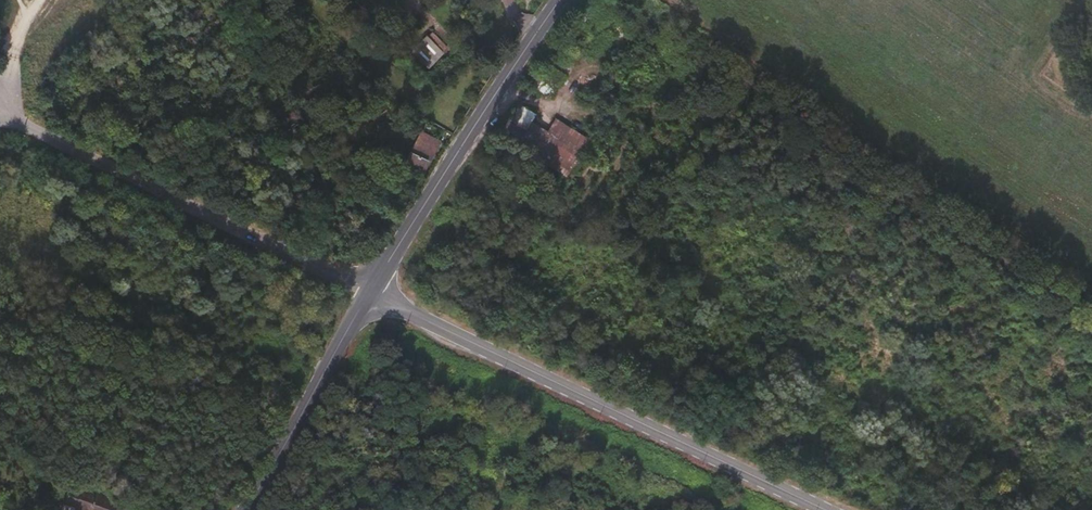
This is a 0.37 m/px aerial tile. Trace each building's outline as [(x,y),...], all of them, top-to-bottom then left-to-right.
[(413,50),(432,70),(447,55),(427,35),(413,50)] [(608,46),(613,40),(608,36),(604,43),(608,46)] [(607,101),(609,91),(599,89),(597,99),(607,101)] [(529,126),(534,116),(518,106),(511,118),(527,128),(529,126)] [(521,139),(526,132),(509,121),(500,135),(517,146),(521,139)] [(569,178),(590,144),(554,123),(547,133),(531,123),(526,132),(521,139),(517,146),(569,178)] [(431,155),(436,157),(446,138),(428,128),(412,158),(426,166),(431,155)] [(430,168),(436,157),(431,155),(426,166),(430,168)] [(74,507),(77,497),(70,495),(73,487),(70,486),(64,503),(74,507)] [(118,503),(118,502),(103,497),(81,489),(80,490),(73,487),(70,495),(77,497),(74,507),(75,507),(74,509),(134,509),(132,509),(132,508),(118,503)] [(104,495),(82,487),(81,489),(103,497),(104,495)]
